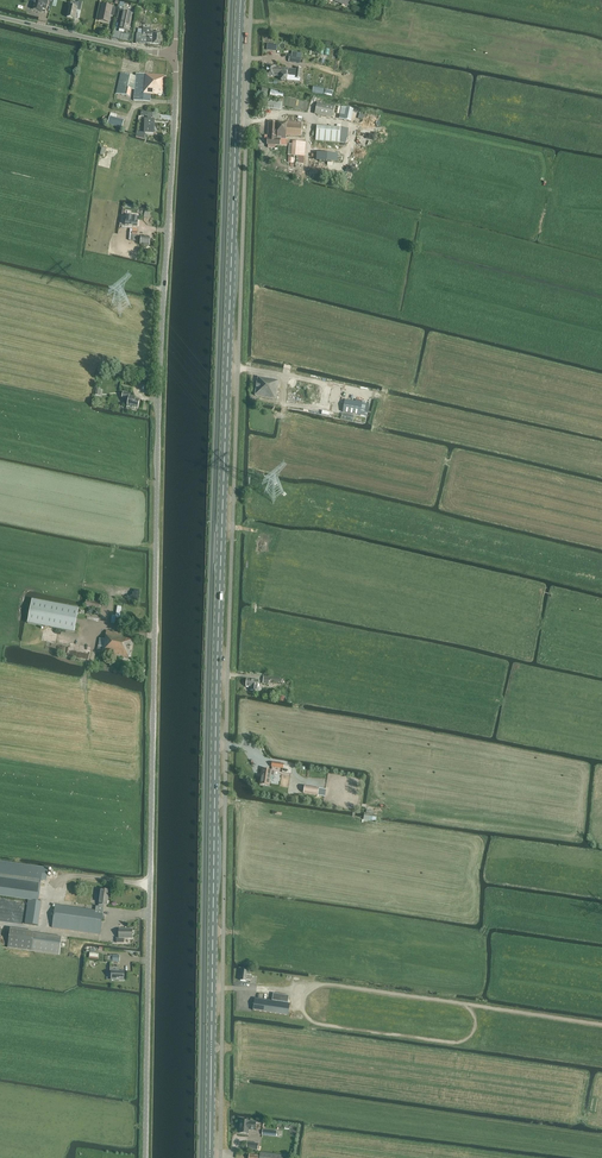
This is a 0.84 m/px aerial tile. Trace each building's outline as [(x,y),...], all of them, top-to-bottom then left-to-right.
[(33,9),(45,13),(49,0),(36,0),(33,9)] [(82,1),(78,0),(78,2),(71,1),(70,6),(69,6),(67,18),(74,19),(76,10),(80,11),(82,1)] [(112,7),(102,4),(98,21),(108,23),(110,15),(115,16),(116,8),(112,7)] [(129,31),(132,14),(123,12),(123,9),(119,8),(117,19),(121,20),(119,29),(129,31)] [(137,34),(137,43),(160,44),(160,33),(160,31),(156,31),(156,33),(151,33),(151,29),(143,28),(143,29),(138,29),(138,34),(137,34)] [(301,64),(301,58),(300,58),(300,53),(292,52),(291,56),(289,56),(289,62),(301,64)] [(275,66),(268,65),(267,76),(274,76),(274,74),(281,75),(281,81),(287,81),(287,77),(295,78),(295,79),(300,80),(301,69),(296,69),(296,70),(275,68),(275,66)] [(150,102),(151,95),(165,96),(166,82),(166,77),(146,75),(135,73),(135,77),(120,73),(116,94),(130,97),(131,90),(134,90),(134,101),(150,102)] [(281,110),(282,103),(266,101),(265,108),(281,110)] [(333,116),(335,106),(317,102),(315,113),(333,116)] [(342,108),(340,115),(345,116),(344,120),(351,121),(353,110),(342,108)] [(154,133),(154,119),(153,119),(154,113),(144,112),(143,116),(147,116),(147,119),(144,119),(144,133),(154,133)] [(117,115),(110,113),(110,116),(110,117),(108,124),(123,128),(125,120),(116,118),(117,115)] [(267,144),(268,145),(268,148),(275,148),(275,145),(280,145),(287,146),(287,139),(286,139),(286,135),(300,136),(301,136),(302,125),(302,123),(287,121),(287,124),(278,124),(278,123),(269,122),(268,138),(267,138),(267,144)] [(317,126),(316,141),(347,142),(348,138),(349,138),(349,128),(317,126)] [(289,144),(288,155),(299,156),(298,164),(304,164),(305,156),(306,142),(293,141),(292,144),(291,144),(289,144)] [(319,153),(319,161),(335,162),(336,154),(319,153)] [(124,227),(136,228),(137,224),(136,224),(137,219),(126,218),(126,222),(125,222),(124,227)] [(150,238),(135,237),(135,241),(140,242),(140,246),(149,247),(150,238)] [(276,399),(279,381),(258,377),(255,396),(276,399)] [(296,393),(298,381),(290,379),(288,392),(296,393)] [(135,408),(138,409),(139,401),(135,400),(135,398),(129,397),(130,394),(123,393),(122,398),(129,399),(127,408),(134,410),(135,408)] [(328,402),(340,405),(342,399),(330,396),(328,402)] [(345,400),(343,412),(360,415),(362,403),(345,400)] [(341,419),(353,422),(354,416),(343,413),(341,419)] [(101,602),(87,599),(85,607),(100,609),(101,602)] [(74,632),(79,609),(32,600),(28,623),(74,632)] [(129,657),(133,639),(121,637),(121,634),(107,631),(105,639),(100,638),(98,646),(103,647),(102,652),(129,657)] [(258,692),(259,681),(247,680),(246,686),(251,687),(251,691),(258,692)] [(270,785),(272,771),(262,769),(260,784),(270,785)] [(319,789),(304,787),(303,794),(318,796),(319,789)] [(39,900),(42,880),(47,881),(49,869),(27,866),(27,867),(0,863),(0,895),(39,900)] [(107,905),(109,891),(101,889),(99,907),(96,907),(96,910),(55,905),(52,928),(100,935),(105,905),(107,905)] [(28,900),(25,924),(38,926),(41,902),(28,900)] [(116,943),(124,943),(124,939),(132,939),(132,929),(119,930),(119,938),(116,938),(116,943)] [(34,933),(10,930),(7,948),(31,952),(34,933)] [(31,952),(59,956),(62,937),(34,933),(31,952)] [(110,971),(112,971),(111,980),(124,981),(124,972),(117,971),(117,967),(110,967),(110,971)] [(250,975),(251,972),(242,970),(241,981),(246,981),(247,975),(250,975)] [(289,996),(273,993),(272,1000),(288,1003),(289,996)] [(288,1016),(290,1004),(255,999),(253,1011),(288,1016)] [(255,1131),(256,1123),(250,1122),(250,1121),(241,1120),(239,1133),(249,1134),(249,1130),(255,1131)]
